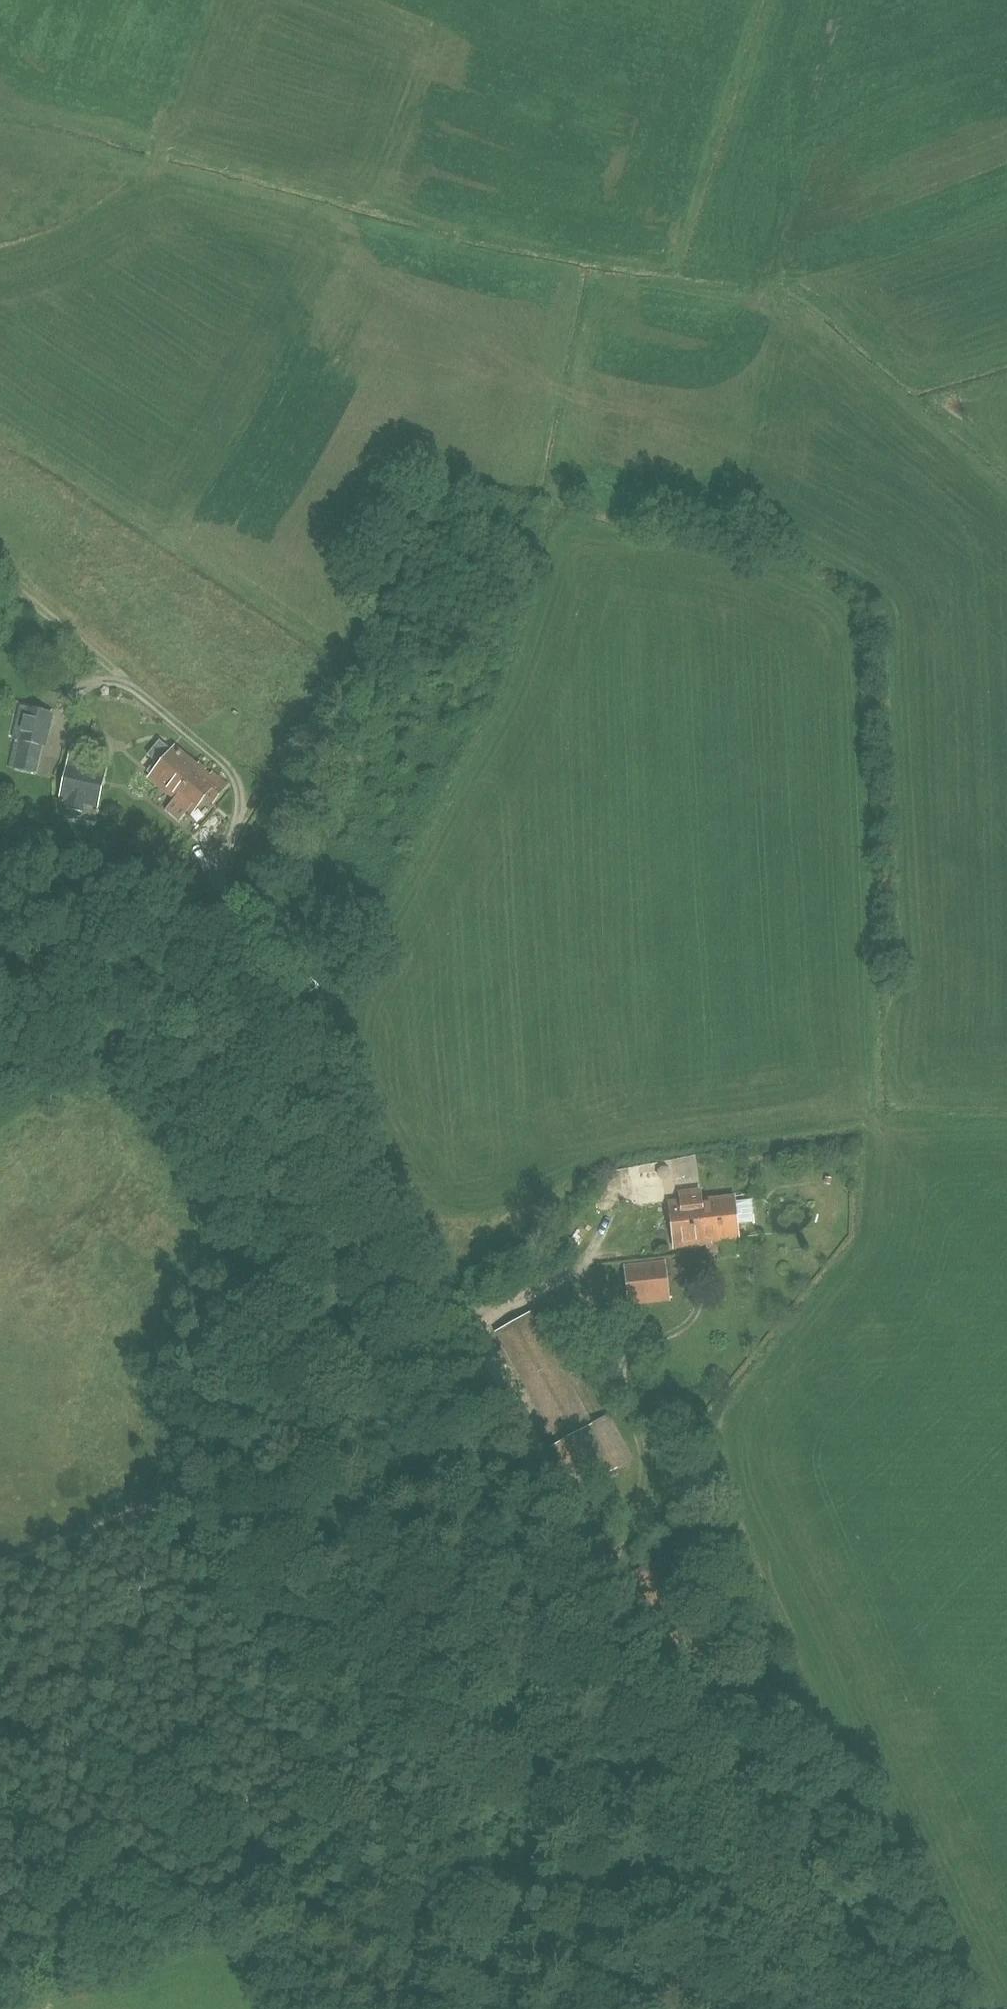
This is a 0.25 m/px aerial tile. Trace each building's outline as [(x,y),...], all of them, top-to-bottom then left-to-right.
[(46,747),(54,713),(19,705),(11,739),(46,747)] [(209,777),(175,748),(150,778),(192,812),(205,797),(213,803),(227,785),(212,773),(209,777)] [(70,752),(60,799),(69,801),(67,809),(82,813),(84,804),(97,807),(105,769),(83,764),(85,755),(70,752)] [(650,1171),(638,1173),(640,1189),(652,1187),(650,1171)] [(708,1242),(703,1201),(701,1201),(700,1191),(687,1192),(688,1200),(669,1203),(674,1247),(706,1244),(706,1242),(708,1242)] [(735,1197),(703,1201),(708,1242),(740,1238),(738,1224),(754,1222),(751,1200),(735,1202),(735,1197)] [(665,1262),(625,1266),(629,1304),(669,1300),(665,1262)] [(558,1442),(592,1423),(530,1313),(496,1333),(558,1442)]
